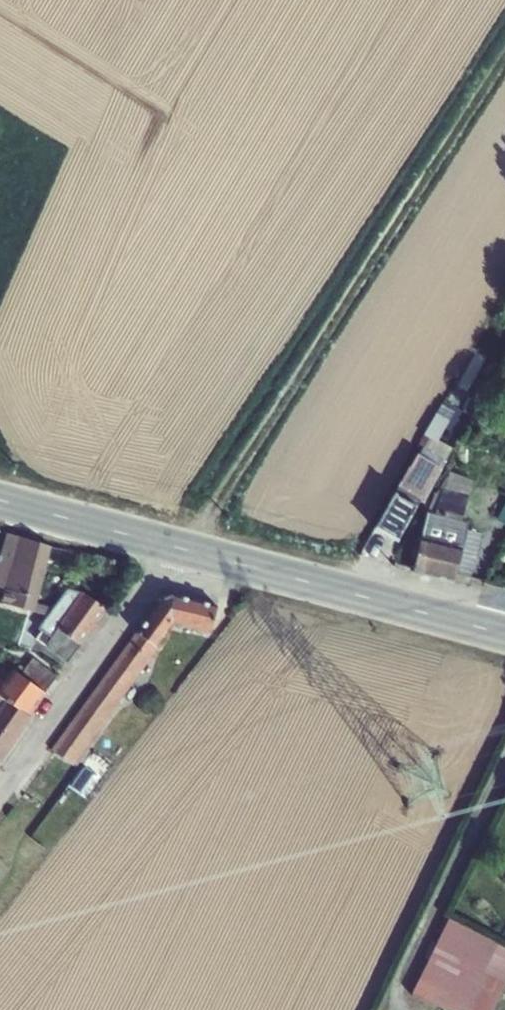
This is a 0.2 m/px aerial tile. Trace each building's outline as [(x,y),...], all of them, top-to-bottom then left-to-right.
[(392,493),(373,530),(395,542),(415,506),(438,466),(452,448),(434,438),(439,428),(431,424),(415,453),(392,493)] [(419,536),(411,571),(453,582),(455,574),(472,578),(483,534),(465,530),(467,523),(460,521),(466,496),(473,480),(449,472),(443,484),(439,482),(439,490),(438,496),(429,494),(419,536)] [(0,551),(0,593),(1,593),(0,597),(0,604),(33,612),(46,615),(52,608),(35,604),(50,547),(5,534),(0,551)] [(39,631),(34,641),(65,664),(78,646),(105,610),(80,592),(80,593),(66,588),(52,608),(46,615),(36,628),(39,631)] [(136,635),(154,648),(171,625),(208,634),(216,605),(171,594),(164,595),(136,635)] [(154,648),(136,635),(133,634),(50,749),(71,765),(156,649),(154,648)] [(2,700),(16,710),(18,708),(29,717),(27,715),(43,693),(55,677),(30,658),(18,675),(10,669),(0,662),(0,699),(2,700)] [(29,717),(18,708),(16,710),(2,700),(0,699),(0,758),(29,717)] [(410,994),(444,1009),(492,1009),(504,985),(504,947),(446,918),(410,994)]
